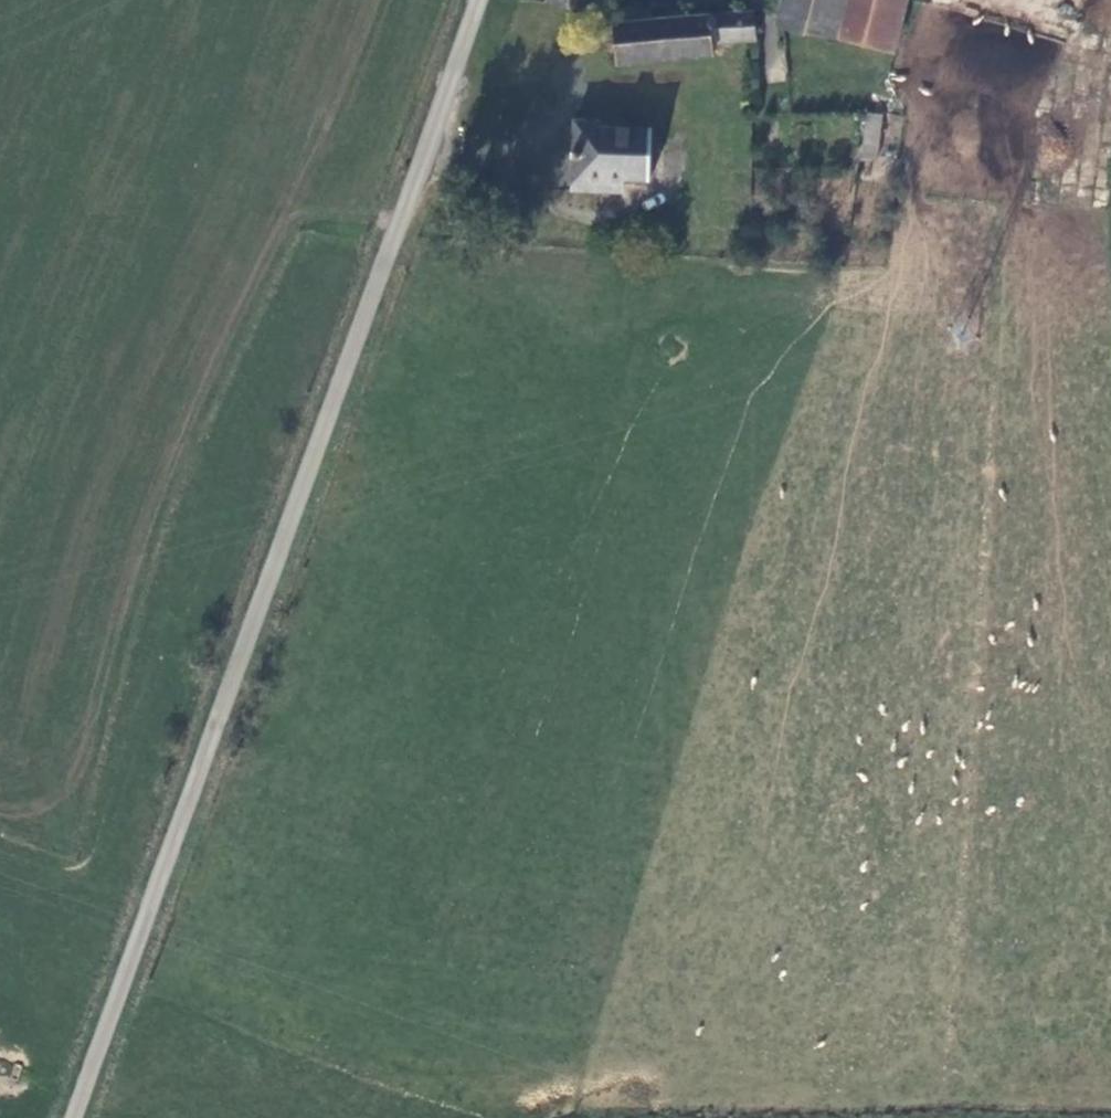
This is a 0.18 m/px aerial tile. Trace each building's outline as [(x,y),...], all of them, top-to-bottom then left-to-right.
[(776,27),(833,40),(843,0),(783,0),(776,27)] [(833,40),(892,56),(906,0),(843,0),(833,40)] [(755,39),(752,13),(734,15),(718,16),(721,42),(755,39)] [(624,24),(611,25),(614,65),(713,55),(708,17),(634,23),(624,24)] [(882,116),(865,115),(861,160),(876,163),(882,116)] [(595,122),(574,125),(574,154),(569,154),(569,158),(577,159),(577,192),(605,192),(606,184),(621,185),(621,178),(647,180),(647,131),(594,129),(595,122)]
